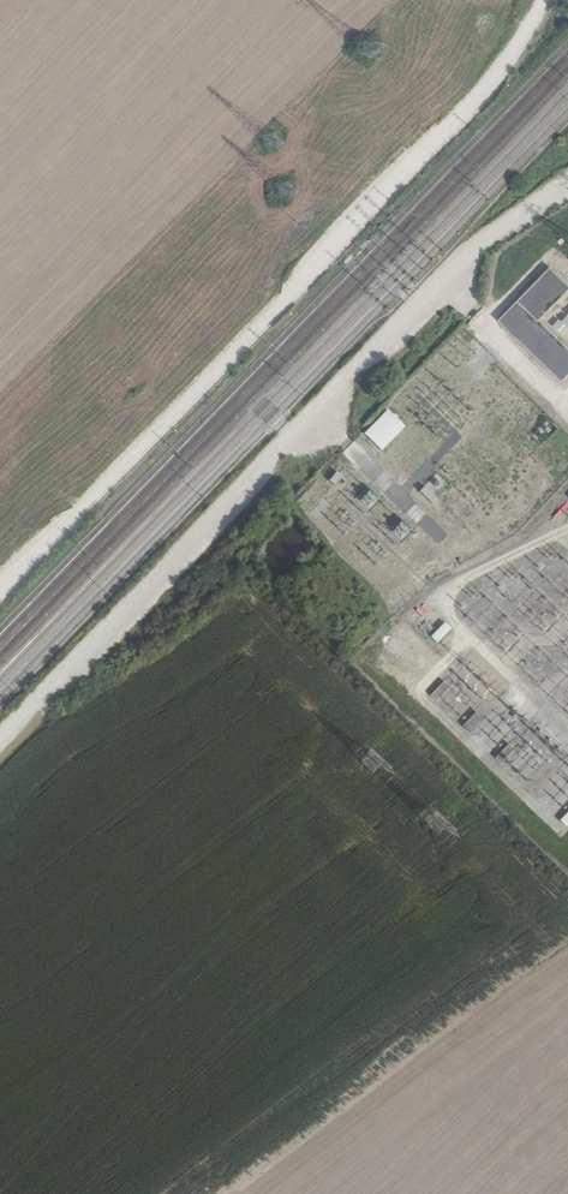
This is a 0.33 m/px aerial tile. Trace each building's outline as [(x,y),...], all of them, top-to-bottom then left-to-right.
[(551,267),(519,300),(540,319),(567,290),(567,283),(551,267)] [(519,300),(500,320),(563,381),(567,376),(567,347),(519,300)] [(404,426),(387,409),(363,433),(381,450),(404,426)] [(439,473),(419,491),(431,504),(451,486),(439,473)] [(360,501),(368,510),(380,499),(371,490),(360,501)] [(451,629),(444,622),(430,636),(437,643),(451,629)] [(450,687),(444,681),(430,695),(436,702),(450,687)] [(484,720),(475,712),(462,725),(470,734),(484,720)] [(515,750),(508,743),(494,758),(500,765),(515,750)] [(373,770),(379,758),(369,753),(363,765),(373,770)] [(560,821),(567,827),(567,826),(567,811),(560,821)]
